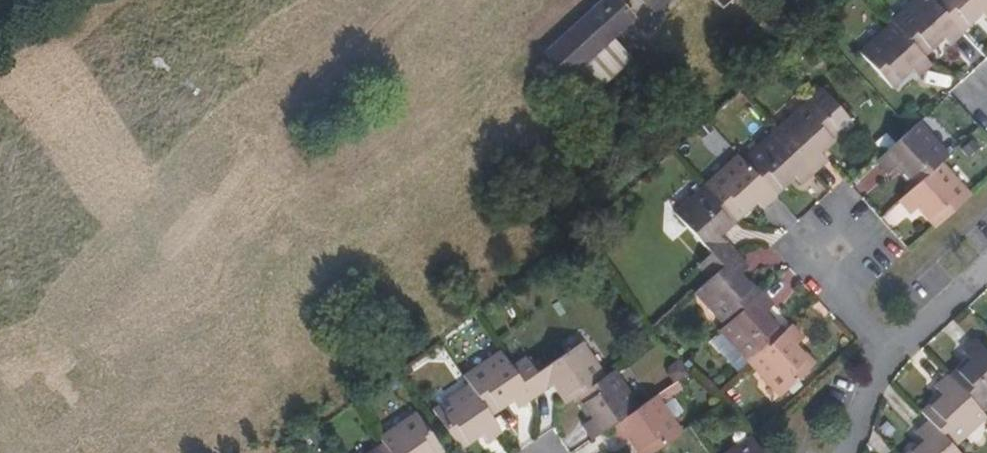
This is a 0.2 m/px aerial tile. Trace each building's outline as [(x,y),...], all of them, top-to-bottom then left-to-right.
[(628,12),(618,0),(591,0),(537,49),(557,75),(628,12)] [(954,30),(926,1),(926,0),(914,0),(888,24),(889,26),(916,55),(937,36),(946,46),(958,35),(954,30)] [(982,22),(986,17),(986,0),(927,0),(926,1),(954,30),(973,13),(982,22)] [(915,77),(926,66),(916,55),(889,26),(859,54),(886,85),(906,67),(915,77)] [(830,135),(802,104),(772,132),(808,171),(821,160),(812,150),(830,135)] [(891,167),(910,188),(934,166),(940,160),(910,126),(904,130),(870,162),(881,176),(891,167)] [(794,183),(808,171),(772,132),(739,164),(768,194),(787,175),(794,183)] [(770,196),(768,194),(739,164),(734,157),(702,187),(731,218),(750,201),(757,209),(770,196)] [(931,226),(962,197),(934,166),(910,188),(894,203),(903,214),(913,205),(931,226)] [(709,255),(696,267),(708,280),(734,256),(714,234),(731,218),(702,187),(672,215),(709,255)] [(737,275),(745,268),(734,256),(708,280),(696,291),(726,324),(756,296),(737,275)] [(720,329),(750,362),(780,334),(760,313),(770,305),(759,293),(756,296),(726,324),(720,329)] [(799,336),(789,325),(780,334),(750,362),(780,394),(808,367),(789,346),(799,336)] [(966,366),(947,384),(976,415),(986,404),(986,364),(970,346),(958,357),(966,366)] [(563,411),(573,404),(597,387),(574,354),(533,383),(523,368),(509,378),(530,406),(549,392),(563,411)] [(517,417),(531,407),(530,406),(509,378),(498,362),(462,387),(469,397),(489,424),(510,408),(517,417)] [(632,415),(607,379),(597,387),(573,404),(589,427),(580,434),(589,447),(605,435),(632,415)] [(949,450),(981,420),(976,415),(947,384),(945,381),(932,393),(941,403),(921,420),(926,426),(949,450)] [(489,424),(469,397),(433,423),(455,452),(464,452),(479,442),(485,451),(500,440),(489,424)] [(650,403),(632,415),(605,435),(617,451),(626,444),(633,452),(656,452),(675,440),(650,403)] [(381,434),(382,441),(390,452),(441,452),(443,452),(416,409),(381,434)] [(949,450),(926,426),(914,438),(922,448),(917,452),(951,452),(949,450)] [(382,441),(363,452),(390,452),(382,441)] [(733,452),(757,452),(750,444),(749,442),(733,452)]
